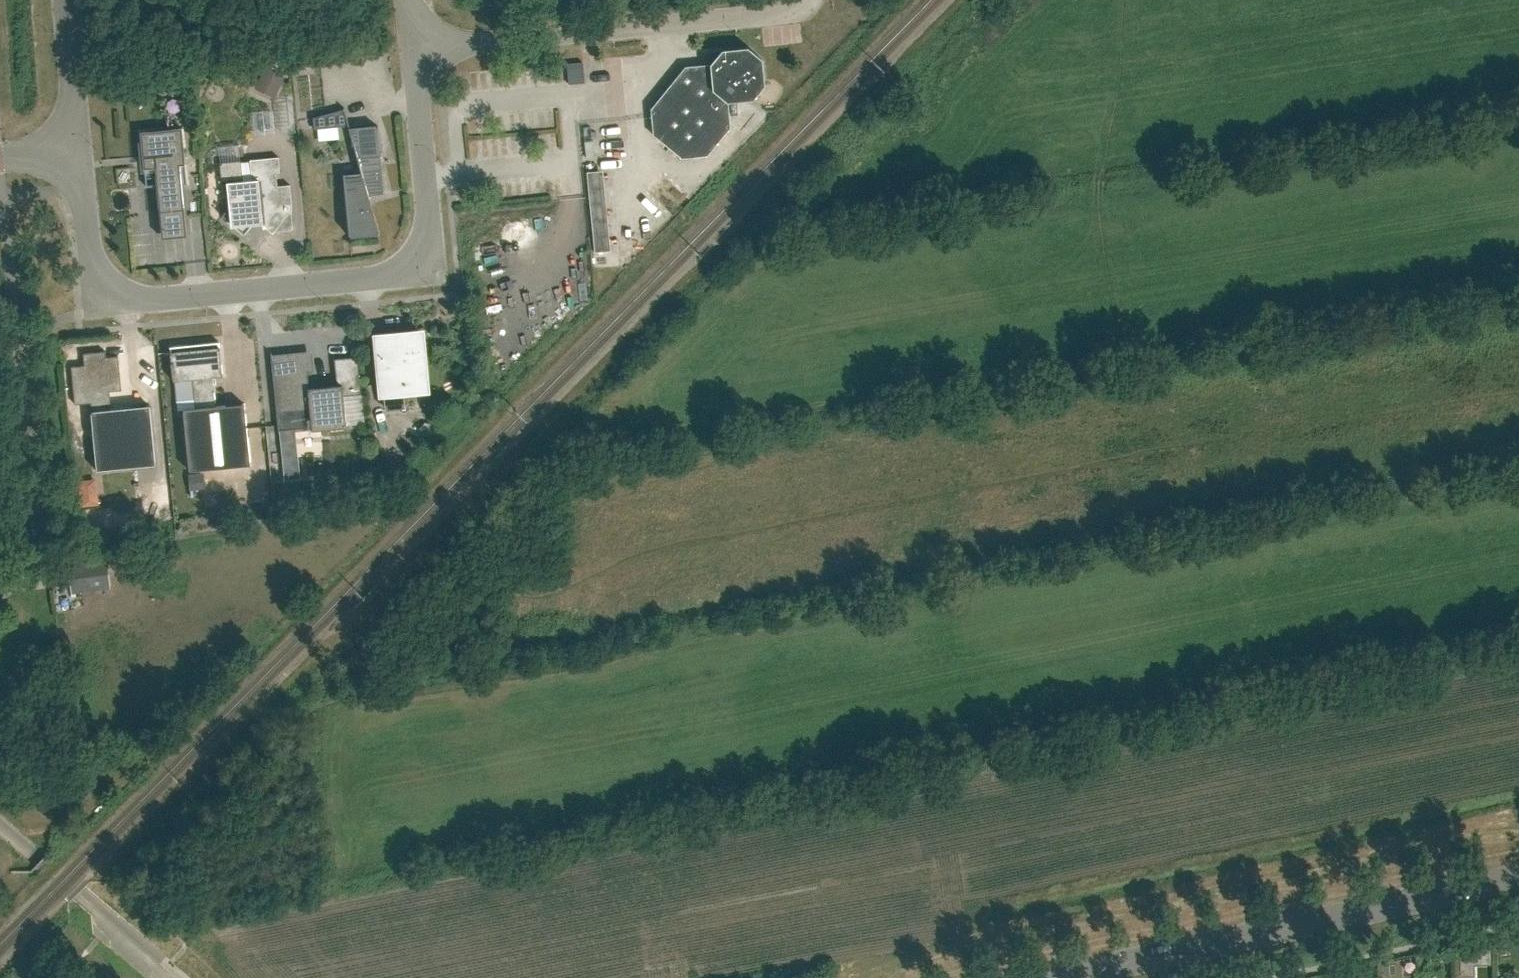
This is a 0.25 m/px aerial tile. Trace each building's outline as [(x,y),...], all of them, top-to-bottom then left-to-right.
[(653,134),(682,157),(707,155),(730,127),(727,102),(753,99),(765,85),(762,59),(748,47),(722,50),(709,64),(688,66),(685,66),(650,109),(653,134)] [(561,56),(561,75),(576,74),(576,56),(561,56)] [(265,70),(256,87),(272,95),(281,78),(265,70)] [(377,128),(351,130),(344,108),(343,108),(343,109),(313,118),(314,129),(348,125),(361,174),(345,176),(344,174),(343,174),(349,237),(350,237),(350,234),(377,231),(378,235),(380,235),(371,204),(368,194),(383,192),(383,194),(384,194),(378,125),(376,125),(377,128)] [(184,207),(182,183),(187,182),(184,158),(185,158),(182,127),(140,131),(143,156),(143,157),(145,178),(156,177),(159,209),(162,238),(187,236),(184,207)] [(210,205),(222,215),(244,234),(254,222),(261,221),(261,224),(273,233),(292,209),(290,185),(277,186),(276,172),(280,172),(279,157),(250,159),(252,180),(242,181),(240,160),(220,162),(222,175),(208,176),(210,205)] [(586,247),(612,246),(611,227),(602,228),(598,162),(580,164),(586,247)] [(419,330),(378,334),(383,395),(425,392),(419,330)] [(151,364),(149,342),(141,342),(142,364),(151,364)] [(245,403),(216,406),(213,377),(223,376),(219,342),(170,347),(173,381),(193,379),(196,408),(183,409),(189,471),(251,465),(245,403)] [(87,364),(74,366),(78,403),(89,402),(96,470),(156,464),(150,404),(115,408),(113,390),(125,389),(122,355),(109,356),(108,350),(86,352),(87,364)] [(361,394),(357,356),(334,359),(337,385),(309,388),(307,366),(310,366),(309,355),(295,357),(273,359),(272,353),(271,353),(279,430),(312,427),(312,430),(345,427),(346,431),(347,430),(343,396),(361,394)] [(199,501),(198,474),(186,474),(187,502),(199,501)] [(67,555),(72,594),(111,588),(105,550),(67,555)] [(1498,953),(1507,952),(1506,944),(1509,943),(1508,937),(1497,938),(1498,953)] [(1471,947),(1458,948),(1458,964),(1471,963),(1471,947)]
